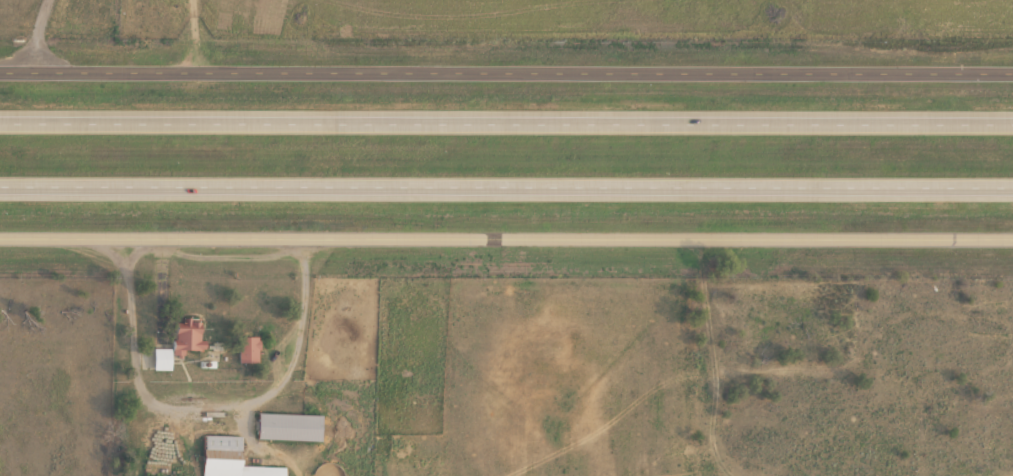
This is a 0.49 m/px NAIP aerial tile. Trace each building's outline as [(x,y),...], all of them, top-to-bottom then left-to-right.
[(180,349),(159,349),(159,371),(177,371),(177,357),(190,357),(190,350),(210,350),(210,322),(180,322),(180,349)] [(243,363),(265,363),(265,336),(243,336),(243,363)] [(326,441),(327,415),(263,414),(263,440),(326,441)] [(247,436),(209,436),(208,475),(290,475),(290,467),(247,466),(247,436)]
